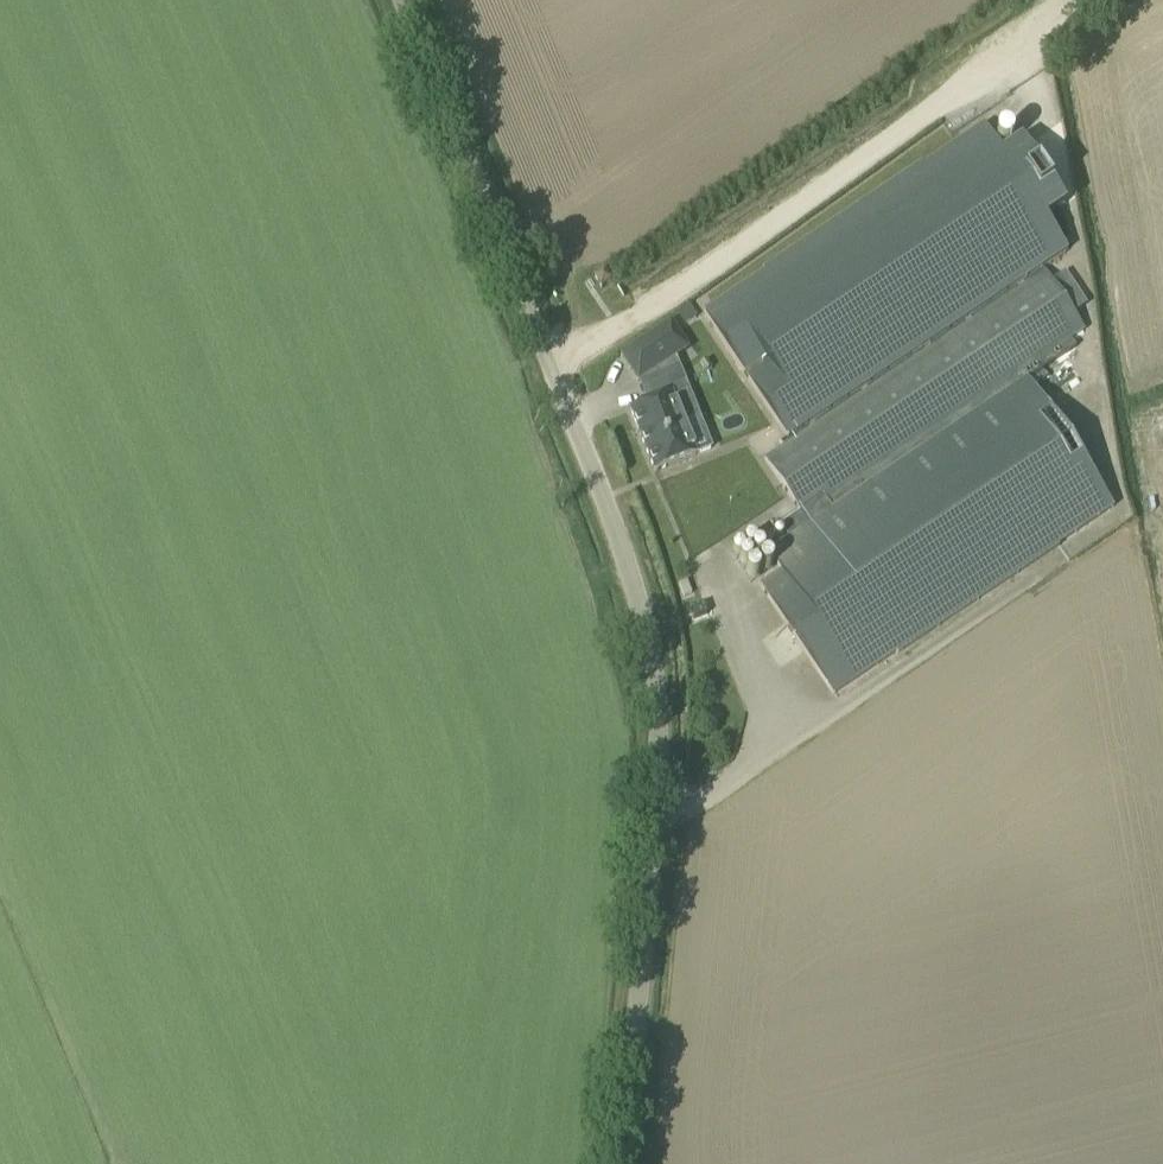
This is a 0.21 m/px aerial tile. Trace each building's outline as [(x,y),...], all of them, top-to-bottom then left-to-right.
[(981,129),(703,314),(786,438),(1063,252),(1043,222),(1065,207),(1022,143),(1000,157),(981,129)] [(826,502),(1083,331),(1044,273),(765,459),(801,513),(779,527),(788,539),(831,510),(826,502)] [(620,356),(637,382),(687,350),(670,323),(620,356)] [(1113,508),(1026,379),(831,510),(788,539),(767,552),(781,572),(759,586),(832,695),(896,653),(897,655),(1058,547),(1056,545),(1113,508)] [(681,421),(697,415),(686,388),(629,411),(654,473),(695,456),(681,421)]
